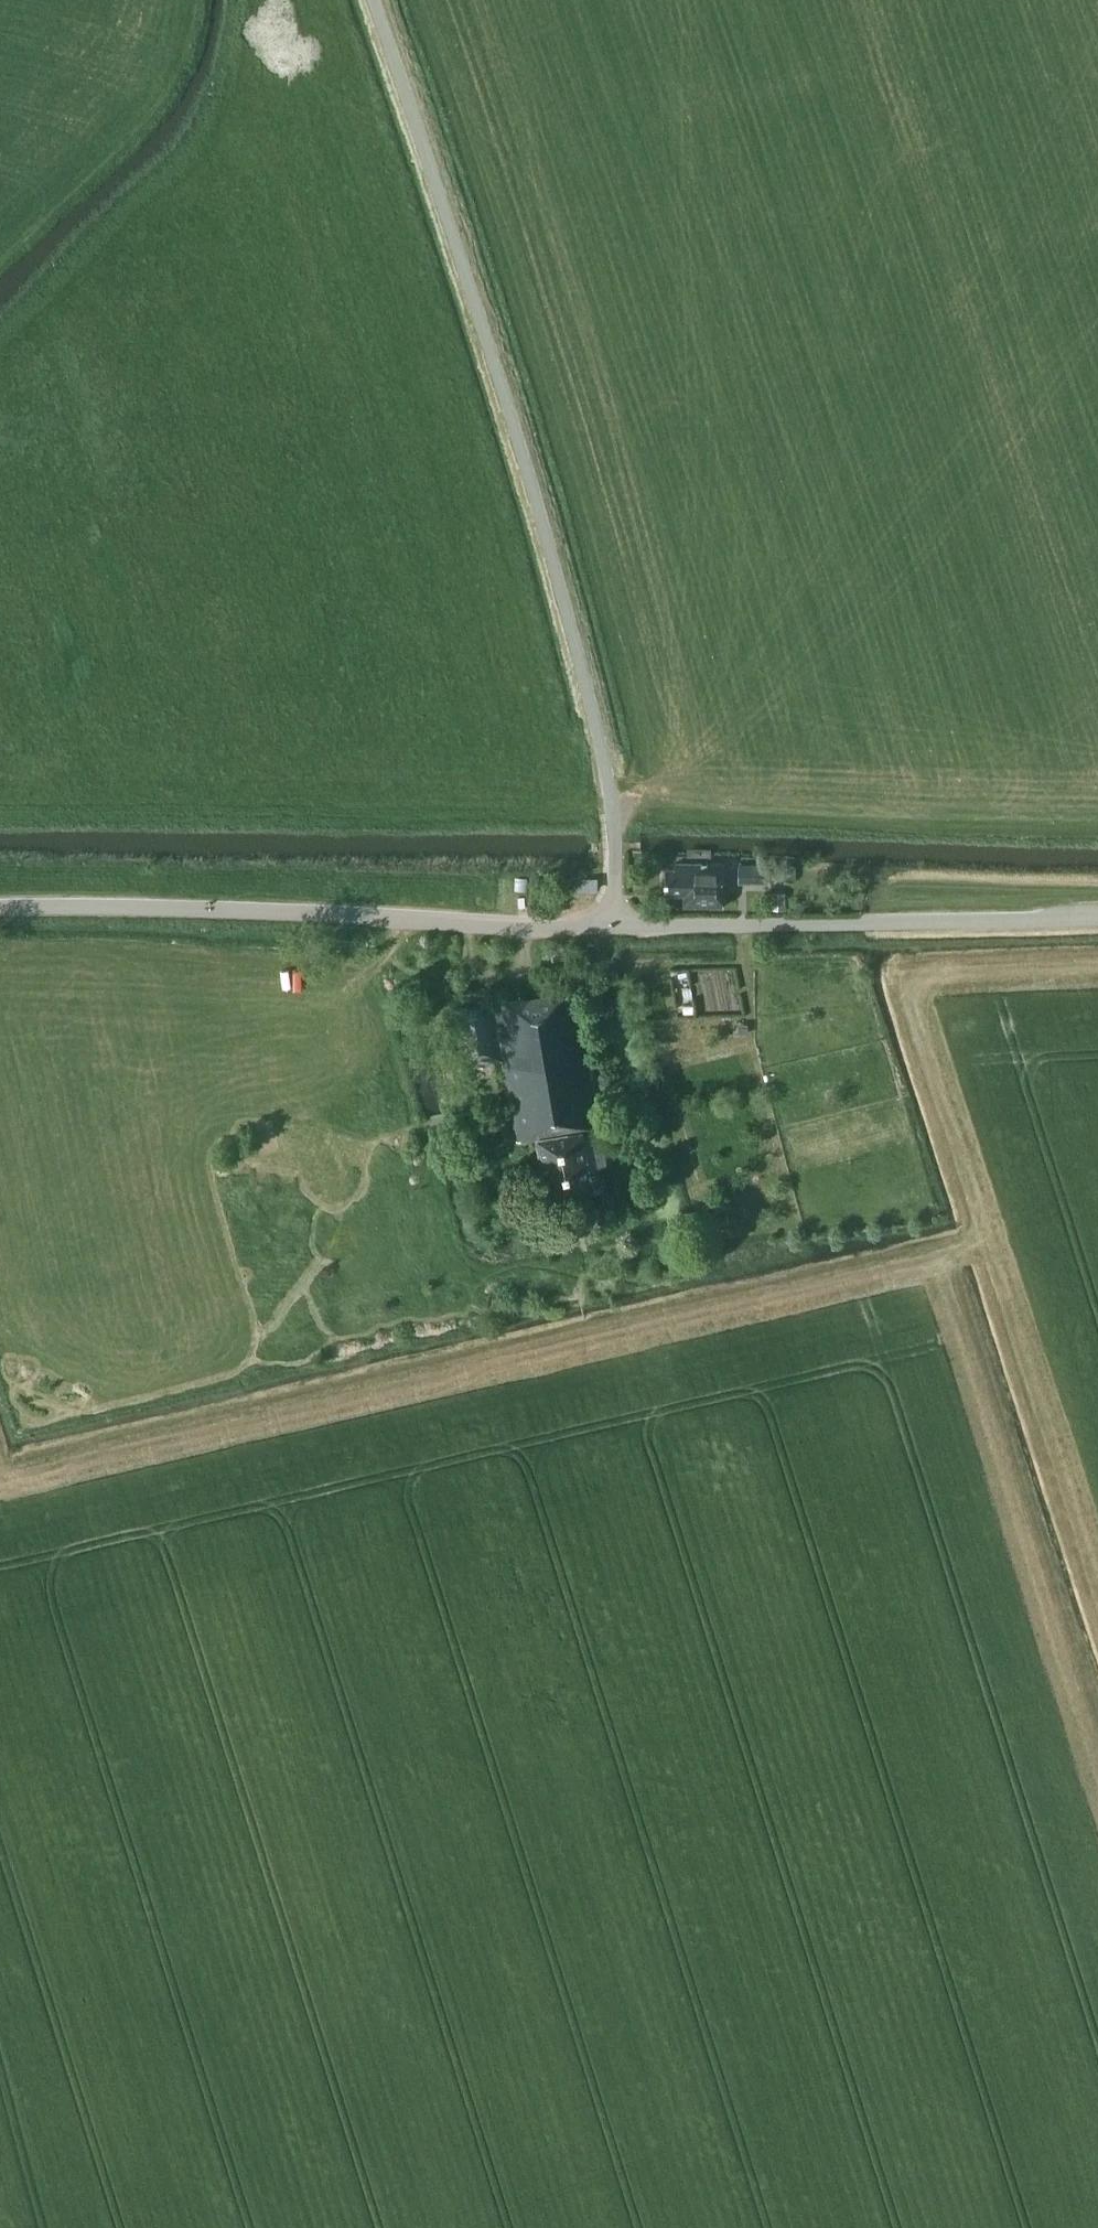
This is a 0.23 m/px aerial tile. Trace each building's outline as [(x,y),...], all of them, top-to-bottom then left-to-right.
[(724,863),(674,862),(674,867),(665,867),(664,894),(684,894),(683,906),(723,906),(724,863)] [(770,864),(740,863),(739,882),(769,883),(770,864)] [(596,1090),(577,987),(453,1009),(463,1065),(502,1058),(517,1143),(538,1139),(548,1192),(593,1184),(583,1128),(595,1126),(589,1091),(596,1090)]
